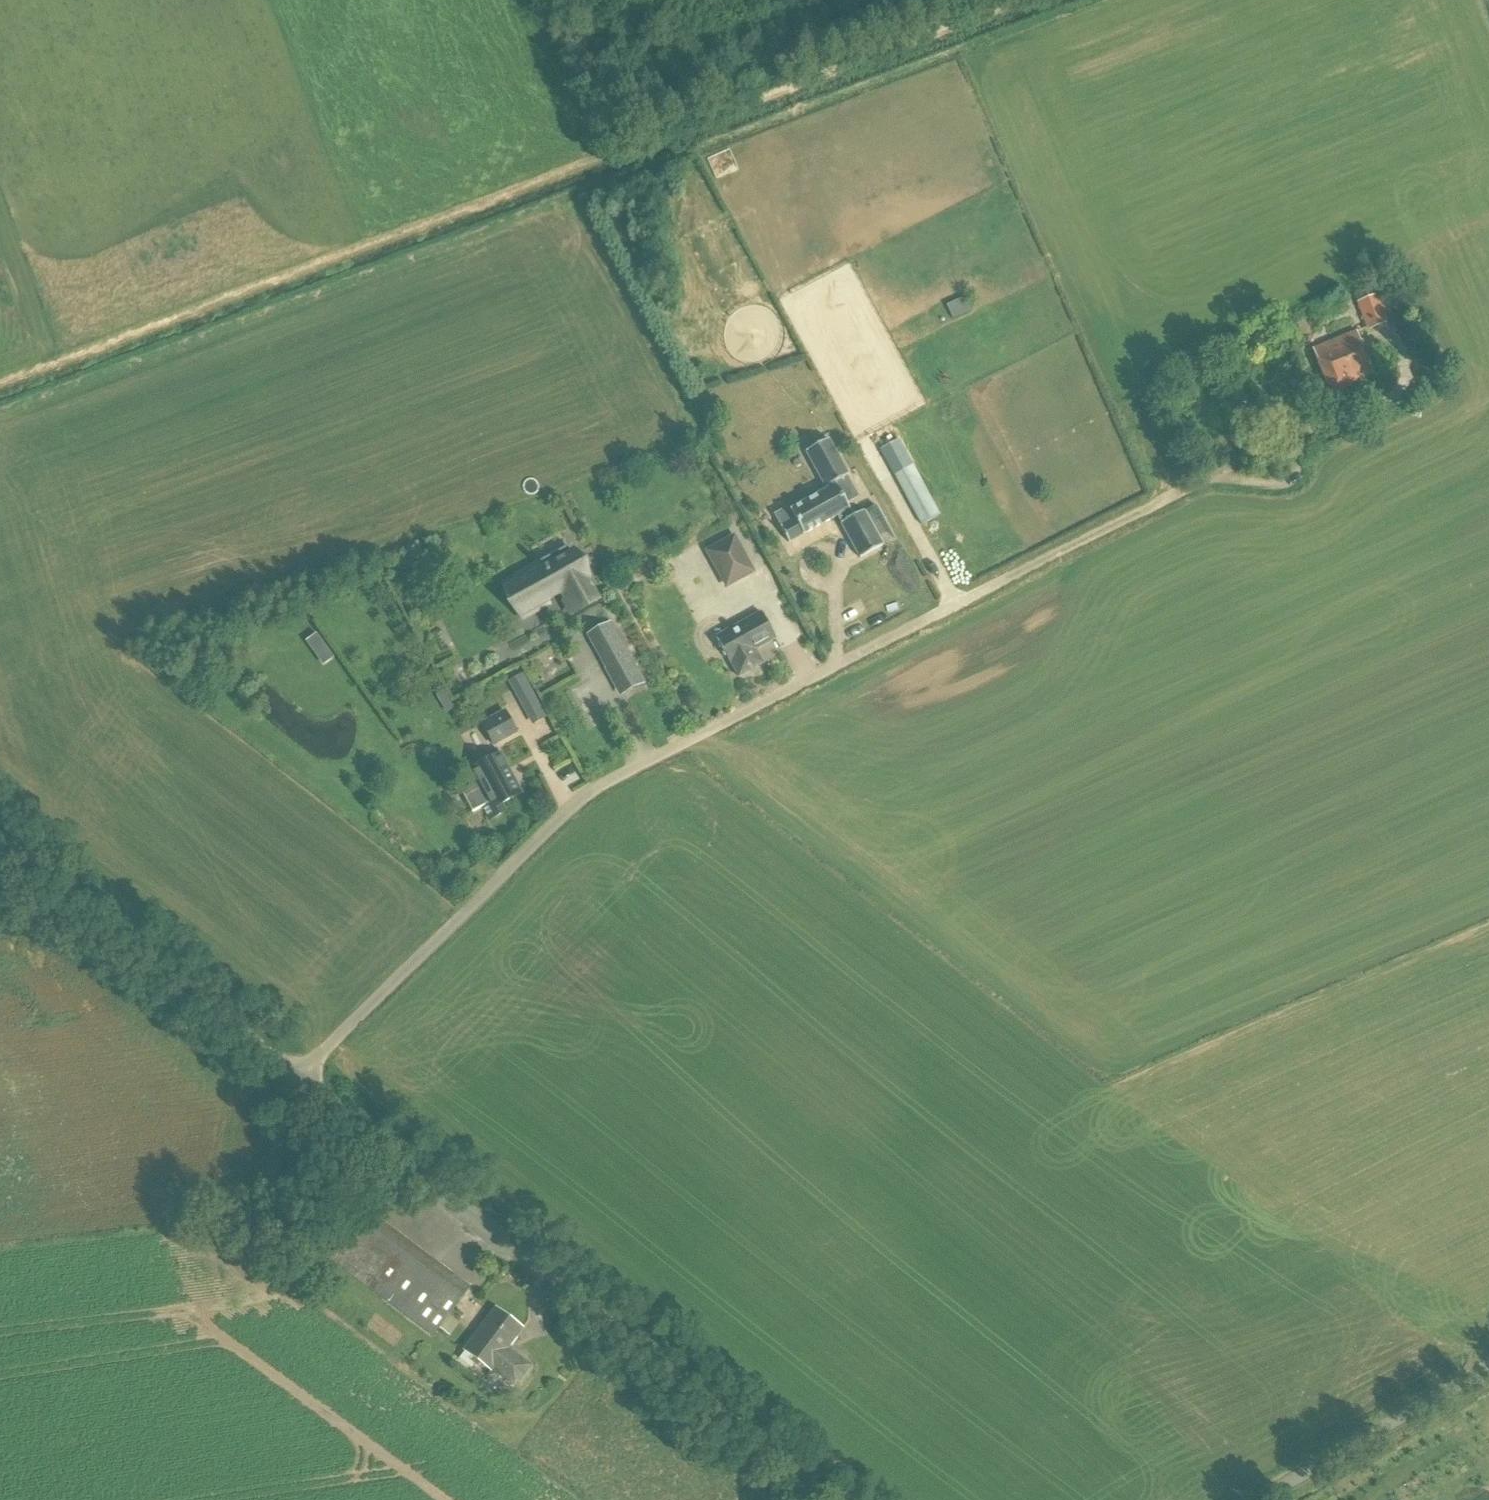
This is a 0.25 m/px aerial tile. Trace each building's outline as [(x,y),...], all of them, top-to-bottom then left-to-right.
[(1355,302),(1366,331),(1389,323),(1388,320),(1407,313),(1396,287),(1355,302)] [(1350,387),(1349,383),(1374,373),(1357,332),(1312,350),(1331,395),(1350,387)] [(817,490),(774,514),(790,543),(838,516),(860,557),(883,544),(864,510),(853,517),(846,504),(859,497),(847,475),(849,474),(830,439),(806,453),(826,489),(818,493),(817,490)] [(917,462),(900,470),(927,525),(944,517),(917,462)] [(878,472),(904,522),(916,516),(891,465),(878,472)] [(735,534),(706,550),(727,589),(756,572),(735,534)] [(593,594),(569,547),(509,579),(517,594),(514,596),(525,616),(547,604),(542,596),(559,588),(569,607),(593,594)] [(763,663),(755,650),(775,639),(761,613),(716,637),(739,677),(763,663)] [(620,696),(646,682),(613,621),(587,635),(620,696)] [(547,718),(523,674),(508,682),(532,726),(547,718)] [(508,738),(496,715),(481,723),(493,746),(508,738)] [(501,804),(521,793),(500,755),(472,771),(487,799),(480,803),(489,820),(505,812),(501,804)] [(471,1287),(367,1209),(329,1259),(433,1337),(471,1287)] [(491,1370),(492,1368),(516,1386),(531,1366),(507,1348),(522,1328),(496,1308),(465,1351),(491,1370)]
